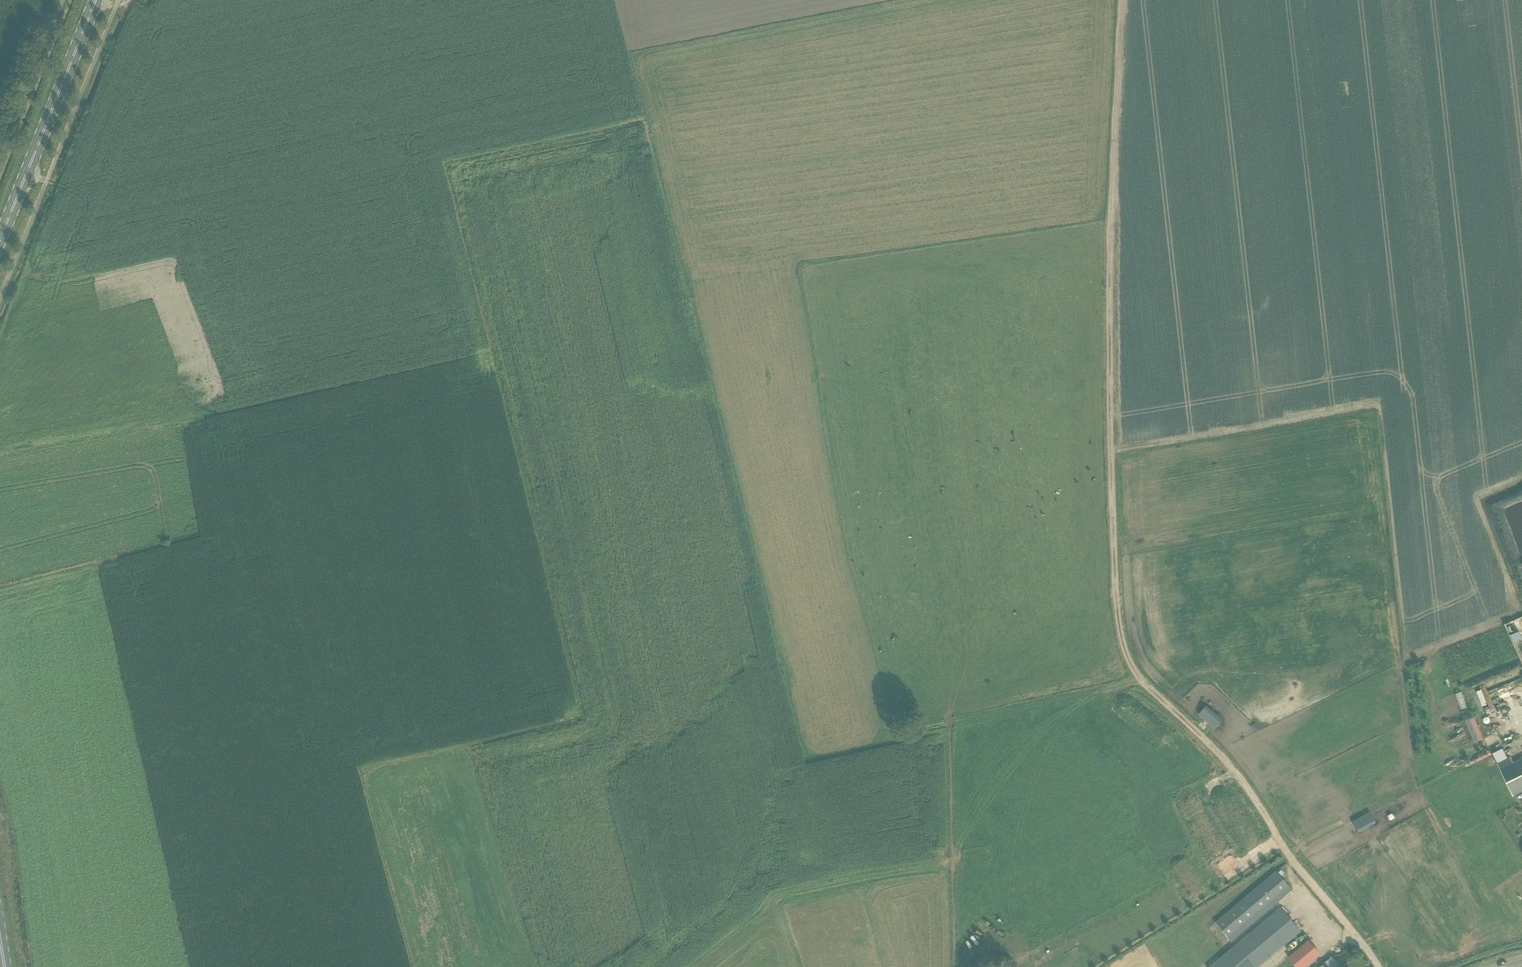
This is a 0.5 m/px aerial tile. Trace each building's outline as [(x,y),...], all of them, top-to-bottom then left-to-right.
[(1470,689),(1480,712),(1493,706),(1483,683),(1470,689)] [(1471,743),(1482,739),(1473,716),(1462,721),(1471,743)] [(1493,755),(1498,764),(1508,759),(1503,749),(1493,755)] [(1513,796),(1521,791),(1521,760),(1513,765),(1510,759),(1498,765),(1501,771),(1513,796)] [(1356,832),(1374,822),(1368,811),(1350,821),(1356,832)] [(1215,923),(1230,942),(1291,890),(1276,872),(1215,923)] [(1270,916),(1209,966),(1257,966),(1300,931),(1280,908),(1274,913),(1272,915),(1270,916)] [(1319,955),(1308,941),(1288,957),(1296,966),(1305,966),(1319,955)] [(1320,966),(1337,966),(1339,966),(1331,957),(1320,966)]
